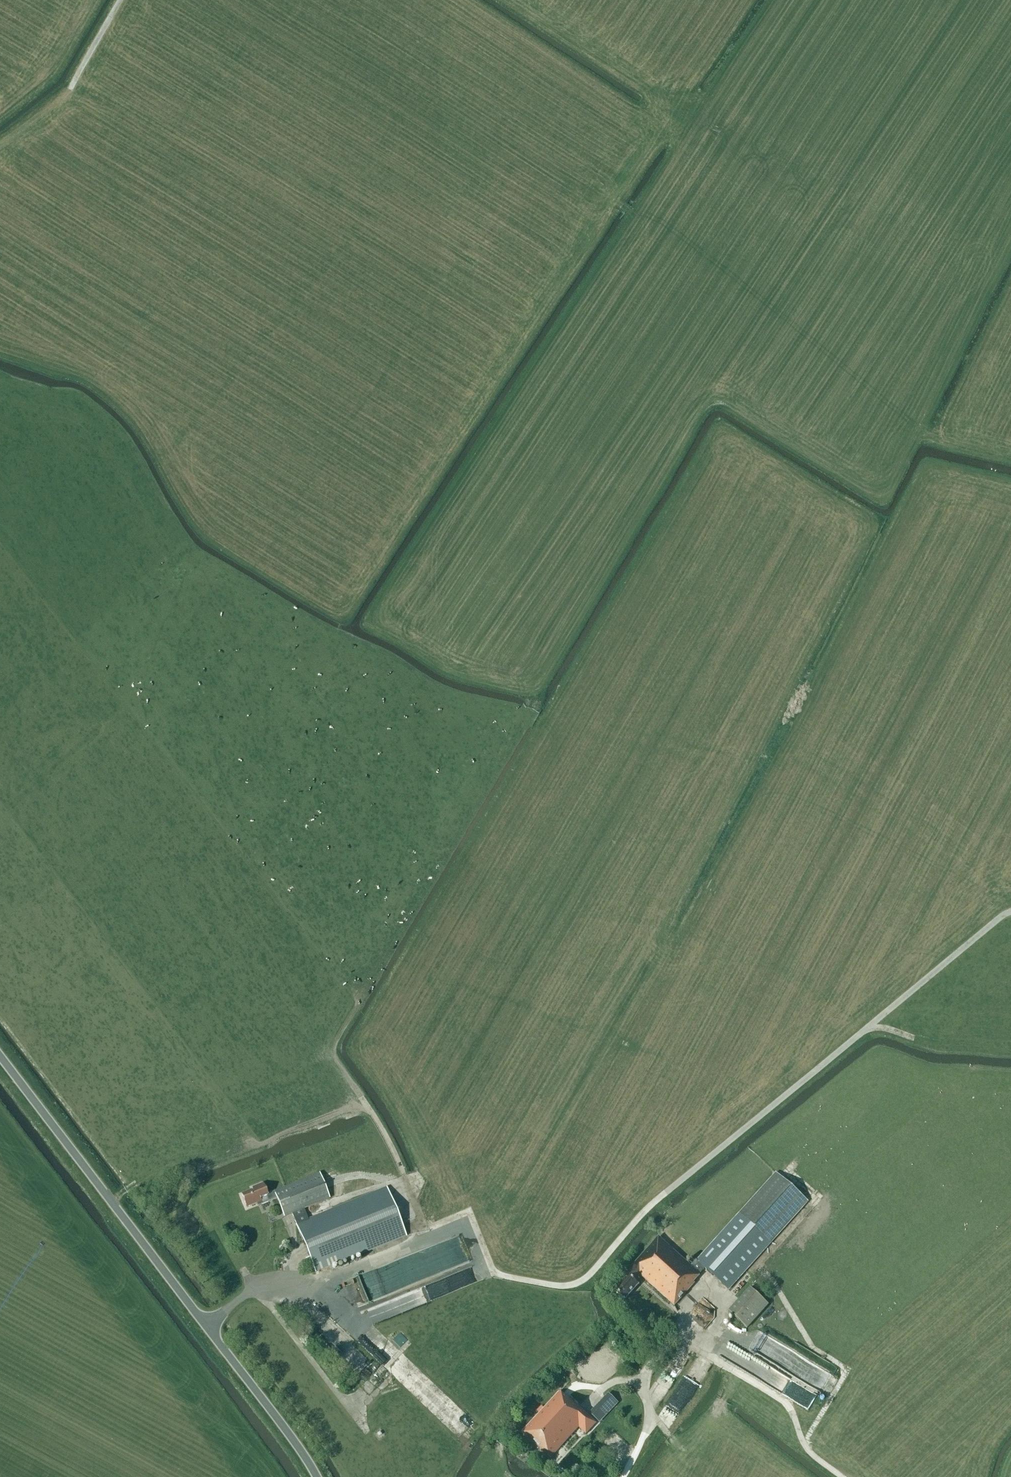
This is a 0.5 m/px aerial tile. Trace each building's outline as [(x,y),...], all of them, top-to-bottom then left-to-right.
[(296,1225),(316,1273),(406,1236),(387,1188),(309,1220),(304,1209),(330,1198),(320,1173),(274,1192),(267,1195),(263,1184),(252,1188),(253,1190),(242,1195),(247,1208),(261,1202),(262,1205),(277,1199),(284,1217),(292,1214),(296,1225)] [(696,1260),(691,1266),(658,1237),(625,1275),(627,1277),(614,1291),(625,1300),(639,1285),(634,1281),(640,1275),(674,1306),(695,1283),(694,1282),(700,1275),(705,1269),(728,1290),(808,1202),(776,1173),(698,1261),(696,1260)] [(367,1270),(361,1272),(365,1286),(371,1284),(367,1270)] [(360,1273),(347,1278),(357,1304),(370,1299),(360,1273)] [(747,1328),(768,1305),(750,1288),(729,1312),(747,1328)] [(652,1348),(646,1339),(641,1342),(647,1351),(652,1348)] [(725,1346),(754,1362),(758,1356),(729,1339),(725,1346)] [(374,1363),(366,1372),(371,1377),(379,1368),(374,1363)] [(590,1417),(594,1413),(597,1409),(592,1404),(584,1412),(568,1398),(567,1399),(560,1392),(544,1409),(541,1406),(536,1411),(540,1414),(522,1432),(551,1458),(579,1427),(586,1434),(596,1423),(590,1417)] [(617,1402),(609,1394),(597,1406),(605,1414),(617,1402)] [(669,1397),(659,1414),(673,1423),(684,1406),(669,1397)]
